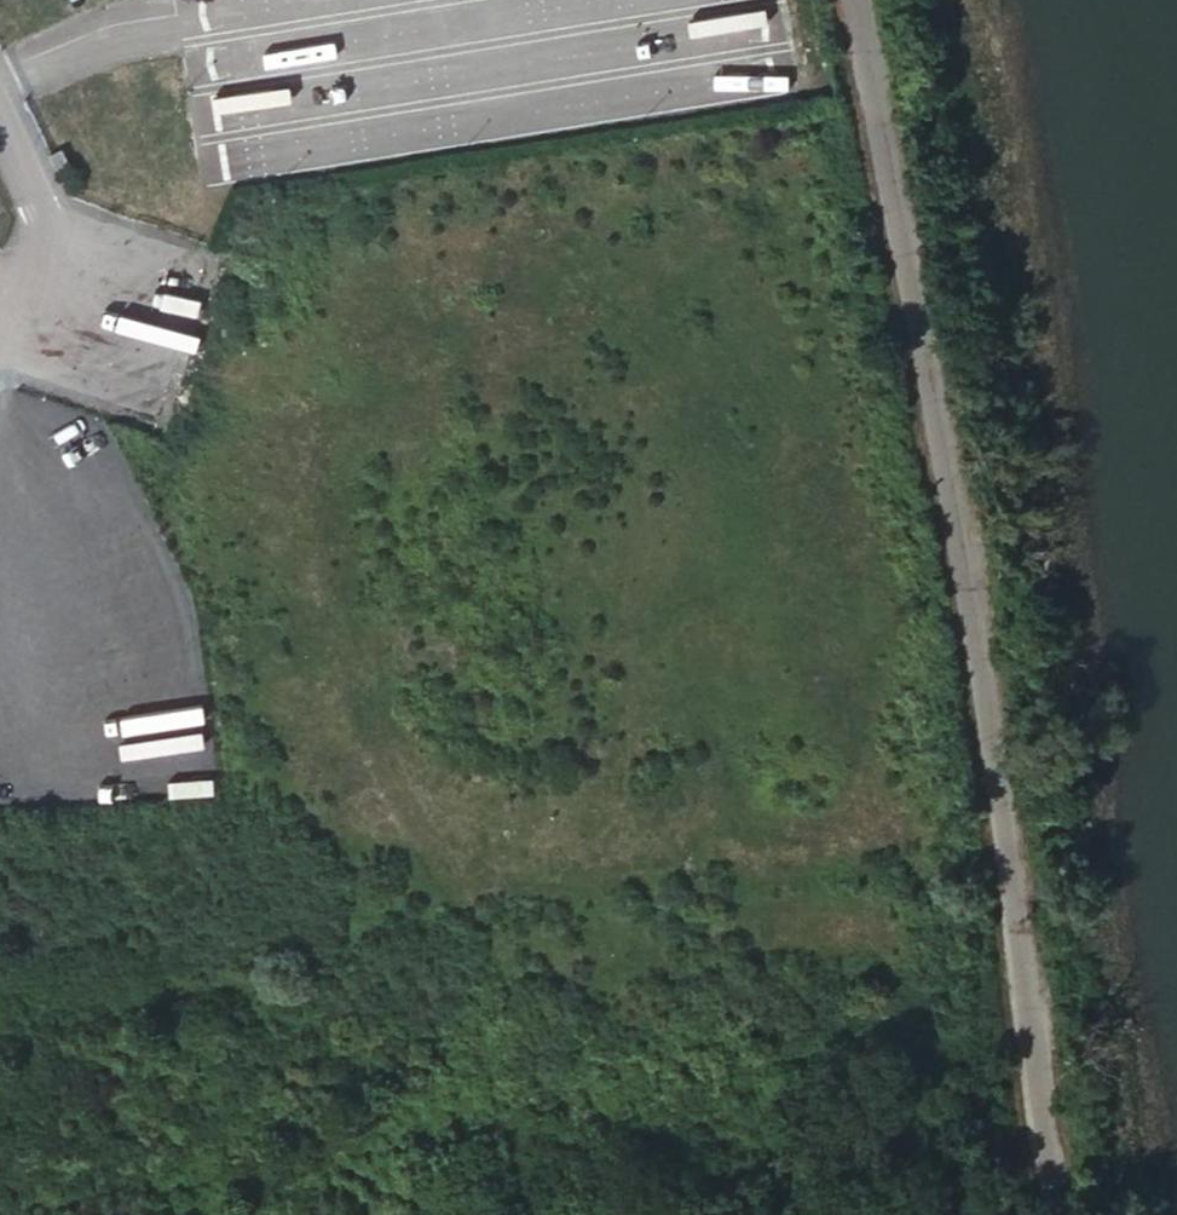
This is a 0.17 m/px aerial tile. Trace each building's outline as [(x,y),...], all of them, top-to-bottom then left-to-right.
[(50,153),(58,168),(69,163),(62,147),(50,153)]
